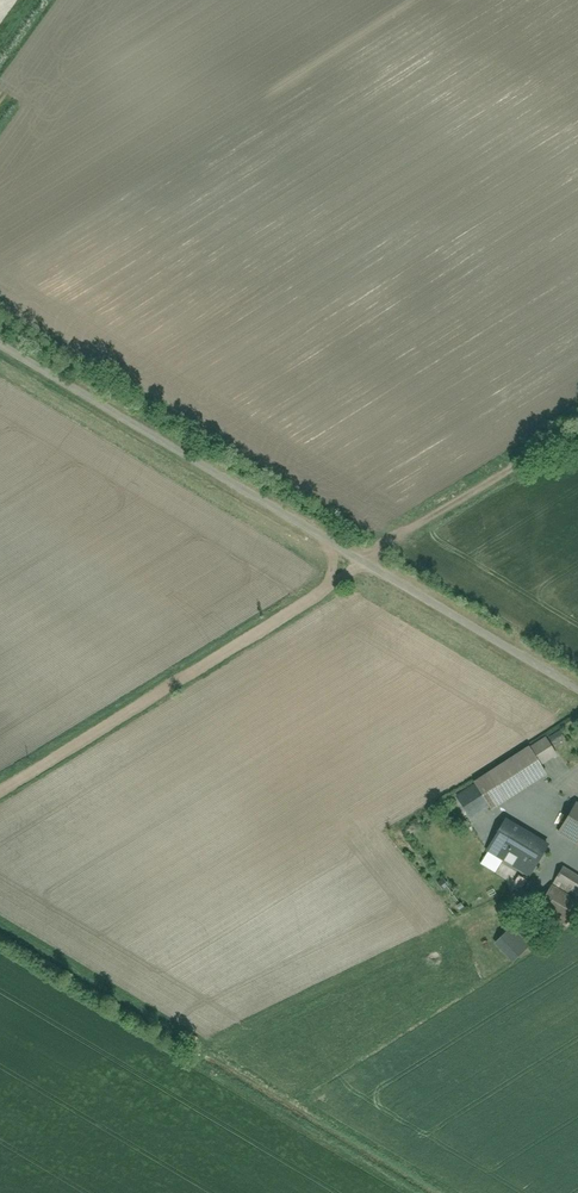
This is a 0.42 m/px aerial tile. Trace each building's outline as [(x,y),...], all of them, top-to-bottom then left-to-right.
[(551,735),(556,743),(568,737),(564,729),(551,735)] [(476,782),(493,811),(549,777),(532,748),(476,782)] [(557,835),(577,847),(577,802),(577,801),(557,835)] [(550,845),(507,820),(494,842),(538,867),(550,845)] [(577,912),(577,879),(565,871),(549,896),(577,913),(577,912)] [(517,927),(499,941),(516,963),(534,949),(517,927)]
